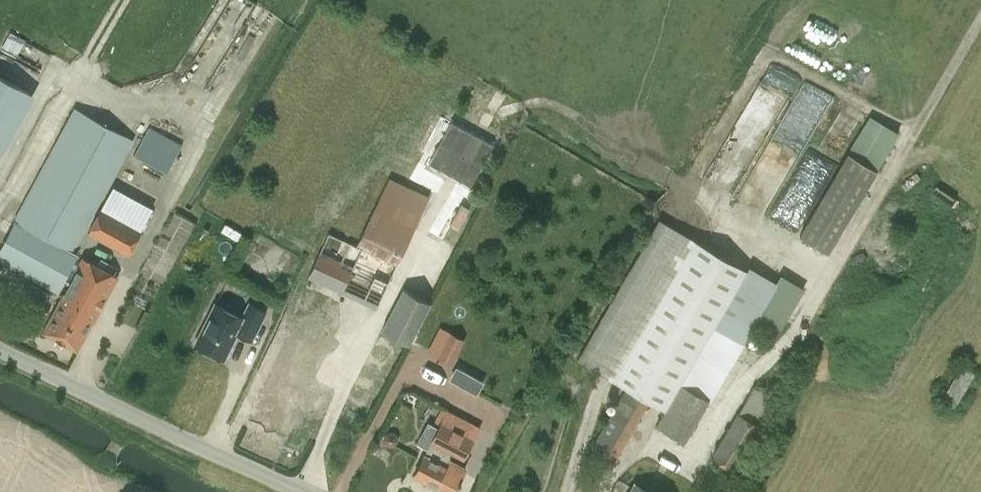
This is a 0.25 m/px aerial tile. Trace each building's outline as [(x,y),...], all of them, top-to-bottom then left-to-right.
[(3,44),(17,53),(24,41),(10,32),(3,44)] [(766,86),(762,96),(785,106),(798,76),(769,64),(760,83),(766,86)] [(30,90),(0,75),(0,149),(30,90)] [(117,276),(83,258),(76,271),(70,268),(77,255),(70,251),(131,140),(76,110),(0,248),(0,261),(56,291),(62,281),(69,284),(43,331),(77,350),(117,276)] [(799,234),(828,252),(899,133),(869,116),(799,234)] [(734,194),(771,137),(740,117),(703,175),(734,194)] [(493,144),(466,130),(452,122),(429,163),(443,170),(470,185),(493,144)] [(167,174),(178,153),(145,135),(133,156),(167,174)] [(376,308),(414,227),(373,209),(357,245),(328,232),(320,251),(319,251),(308,276),(376,308)] [(128,255),(141,232),(100,210),(88,233),(128,255)] [(774,286),(658,218),(577,358),(627,387),(592,447),(615,460),(650,400),(665,409),(657,424),(685,440),(709,399),(681,383),(711,331),(739,347),(774,286)] [(408,344),(430,302),(404,288),(382,330),(408,344)] [(303,308),(334,323),(343,303),(312,289),(303,308)] [(193,344),(225,360),(238,333),(252,340),(267,310),(249,300),(242,314),(215,301),(193,344)] [(451,364),(464,340),(450,333),(437,357),(451,364)] [(337,381),(293,358),(278,389),(283,392),(271,416),(305,433),(319,404),(324,407),(337,381)] [(941,399),(955,407),(975,373),(962,366),(941,399)] [(441,422),(414,474),(448,491),(452,491),(466,467),(450,459),(453,453),(463,459),(481,426),(448,409),(441,422)] [(735,470),(761,425),(738,412),(716,451),(720,460),(735,470)] [(391,434),(385,435),(383,441),(384,446),(389,449),(395,447),(398,442),(396,436),(391,434)] [(635,482),(628,491),(653,491),(635,482)]
